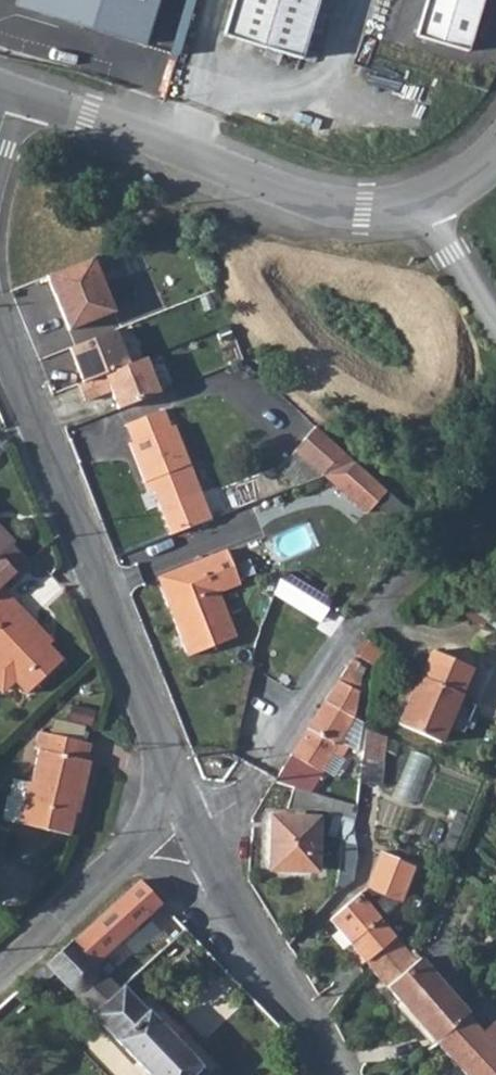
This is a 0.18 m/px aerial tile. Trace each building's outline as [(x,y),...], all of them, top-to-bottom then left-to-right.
[(162,0),(17,0),(16,5),(148,45),(162,0)] [(223,36),(301,59),(319,0),(234,0),(223,36)] [(416,35),(468,51),(483,0),(426,0),(416,35)] [(94,256),(48,274),(70,329),(116,310),(94,256)] [(70,346),(84,383),(130,364),(116,328),(70,346)] [(84,383),(79,385),(86,402),(112,391),(120,410),(161,394),(147,358),(130,364),(84,383)] [(129,426),(136,442),(132,443),(147,484),(153,482),(170,532),(211,516),(178,427),(174,427),(167,411),(129,426)] [(299,452),(327,478),(360,465),(320,428),(299,452)] [(327,478),(369,517),(391,494),(360,465),(327,478)] [(1,586),(27,561),(0,532),(0,586),(1,586)] [(170,578),(181,608),(171,612),(189,660),(234,643),(218,598),(242,589),(229,555),(170,578)] [(160,582),(171,612),(181,608),(170,578),(160,582)] [(281,580),(274,598),(319,627),(330,612),(281,580)] [(27,691),(61,659),(24,620),(28,615),(1,586),(0,586),(0,663),(27,691)] [(418,675),(397,725),(439,742),(443,733),(458,699),(471,669),(432,651),(428,653),(418,675)] [(291,755),(312,767),(322,773),(332,755),(342,759),(347,749),(339,743),(352,720),(361,677),(355,673),(359,664),(352,660),(291,755)] [(458,699),(443,733),(460,741),(475,707),(458,699)] [(385,785),(390,733),(367,731),(362,782),(385,785)] [(15,823),(65,835),(74,798),(79,799),(88,762),(82,761),(86,745),(36,733),(32,750),(37,751),(25,799),(21,798),(15,823)] [(398,794),(418,802),(437,758),(416,750),(398,794)] [(281,771),(303,783),(312,767),(291,755),(281,771)] [(272,870),(315,871),(316,820),(274,820),(272,870)] [(353,943),(385,916),(401,904),(406,900),(420,866),(384,851),(368,888),(334,918),(353,943)] [(60,981),(94,1016),(91,1018),(146,1074),(206,1074),(125,992),(131,985),(121,976),(111,985),(92,968),(160,904),(138,882),(44,966),(60,981)] [(353,943),(358,948),(354,951),(366,965),(369,962),(400,936),(401,935),(385,916),(353,943)] [(369,962),(390,986),(421,960),(400,936),(369,962)] [(390,986),(438,1043),(471,1014),(473,1012),(472,1010),(426,956),(421,960),(390,986)] [(25,983),(40,998),(60,981),(44,966),(25,983)] [(469,1074),(495,1074),(495,1042),(495,1040),(495,1039),(495,1023),(487,1032),(471,1014),(438,1043),(469,1074)]
